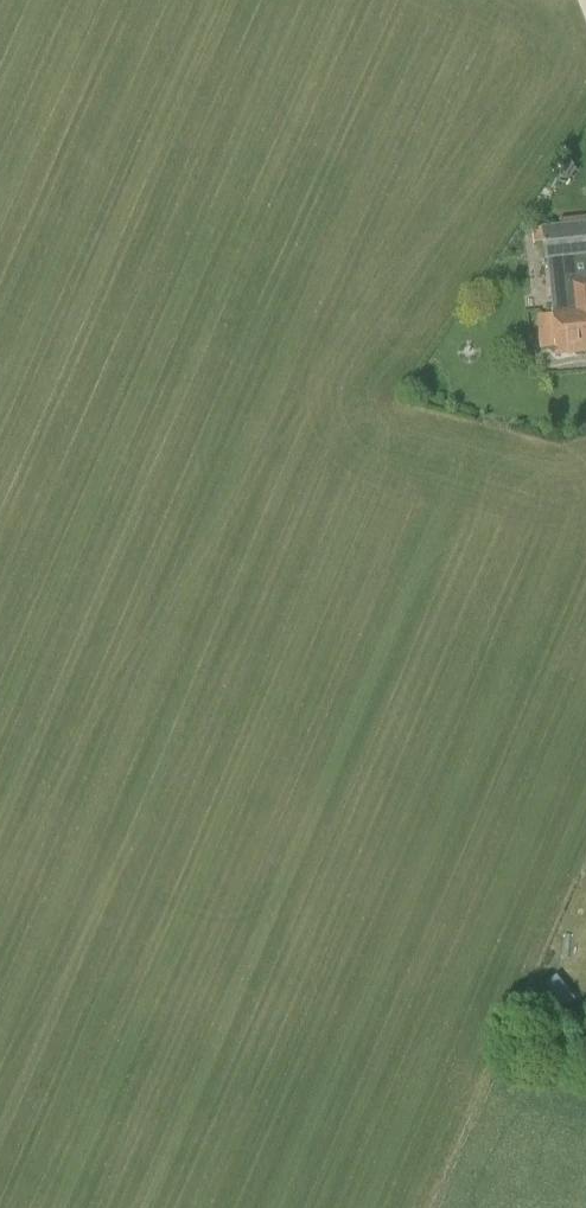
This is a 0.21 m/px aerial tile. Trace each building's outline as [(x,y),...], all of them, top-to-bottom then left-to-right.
[(540,229),(544,259),(546,258),(585,254),(585,224),(540,229)] [(551,308),(555,353),(585,351),(585,254),(546,258),(551,308)]
